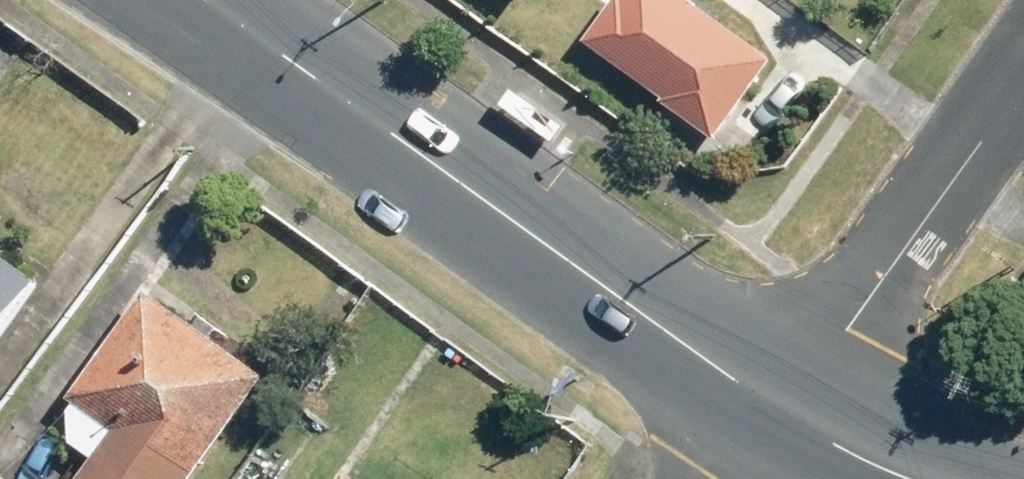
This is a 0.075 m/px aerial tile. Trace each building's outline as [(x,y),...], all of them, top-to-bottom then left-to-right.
[(43,282),(0,251),(0,341),(43,282)] [(151,292),(76,396),(121,428),(84,478),(197,478),(270,376),(151,292)]
